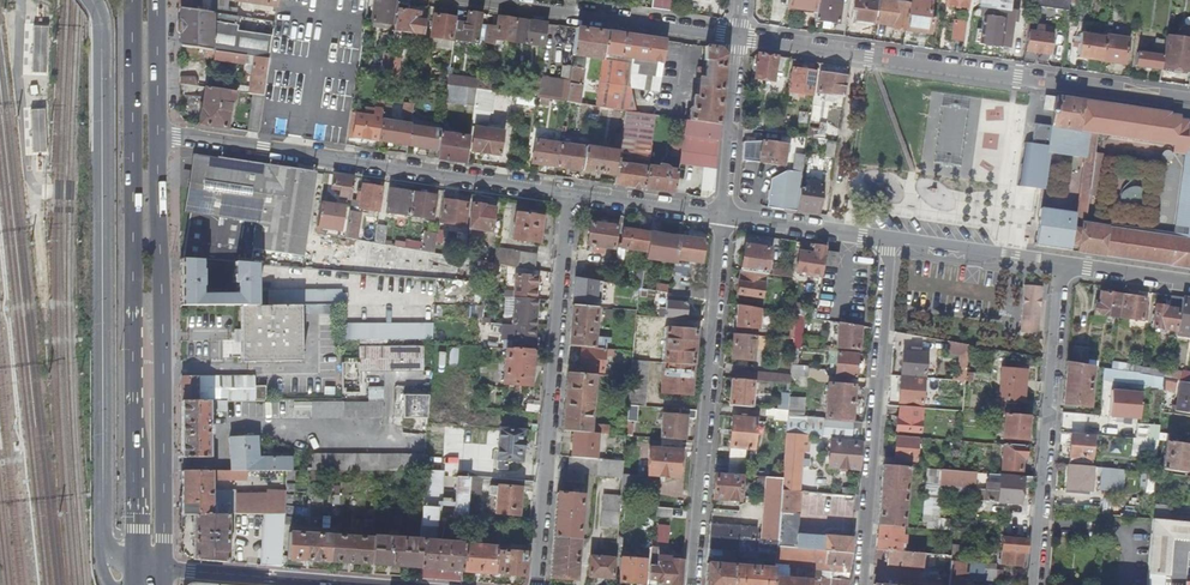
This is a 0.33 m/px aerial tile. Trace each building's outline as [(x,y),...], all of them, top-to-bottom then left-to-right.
[(178,12),(210,16),(210,8),(201,7),(201,0),(178,0),(178,12)] [(210,8),(210,16),(235,19),(236,11),(228,11),(228,2),(214,0),(211,0),(210,8)] [(228,2),(275,9),(276,0),(228,0),(228,2)] [(787,9),(798,10),(799,7),(818,9),(819,0),(788,0),(787,9)] [(816,21),(841,24),(843,2),(828,0),(819,0),(818,9),(817,15),(816,21)] [(880,0),(855,0),(853,12),(857,12),(855,21),(876,24),(880,0)] [(876,24),(892,26),(891,29),(906,30),(910,6),(900,4),(901,1),(896,1),(896,0),(880,0),(876,24)] [(910,3),(910,6),(906,30),(915,32),(915,35),(920,36),(920,32),(931,34),(933,19),(930,19),(932,3),(925,2),(921,1),(914,0),(911,0),(910,3)] [(970,0),(947,0),(946,6),(969,10),(970,0)] [(982,8),(985,8),(1006,11),(1008,0),(983,0),(982,8)] [(396,5),(374,2),(370,24),(393,28),(396,12),(396,5)] [(408,7),(396,5),(396,12),(398,13),(394,33),(422,37),(424,27),(416,26),(418,16),(407,14),(408,7)] [(799,7),(798,10),(798,13),(817,15),(818,9),(799,7)] [(1006,11),(985,8),(983,22),(980,21),(977,43),(980,43),(980,45),(1010,49),(1013,24),(1008,23),(1009,11),(1006,11)] [(210,16),(178,12),(178,50),(184,51),(204,53),(232,56),(234,34),(236,19),(235,19),(210,16)] [(454,27),(451,42),(476,46),(480,17),(468,15),(466,29),(454,27)] [(454,27),(455,21),(432,18),(429,41),(451,44),(451,42),(454,27)] [(486,30),(483,46),(493,47),(494,43),(513,45),(516,22),(497,19),(496,31),(486,30)] [(516,22),(513,45),(542,49),(546,26),(516,22)] [(953,40),(965,42),(967,24),(956,23),(953,40)] [(1106,38),(1102,62),(1126,66),(1130,39),(1111,37),(1113,24),(1108,24),(1106,38)] [(1053,28),(1038,26),(1037,33),(1030,32),(1027,52),(1050,54),(1053,28)] [(606,35),(576,30),(573,47),(571,59),(582,60),(582,62),(585,63),(586,61),(601,63),(601,61),(606,35)] [(232,56),(248,58),(251,59),(267,61),(271,38),(234,34),(232,56)] [(626,87),(627,92),(657,96),(665,43),(606,35),(601,61),(629,65),(626,87)] [(1077,58),(1102,62),(1106,38),(1081,35),(1077,58)] [(1162,72),(1182,74),(1182,72),(1189,72),(1189,45),(1179,43),(1176,38),(1167,37),(1164,57),(1162,71),(1162,72)] [(674,45),(665,43),(657,96),(657,99),(665,101),(666,94),(667,95),(669,85),(667,85),(674,45)] [(720,51),(709,49),(708,63),(712,64),(710,71),(702,70),(701,80),(703,81),(701,99),(697,99),(695,111),(692,110),(691,118),(655,113),(654,118),(685,122),(719,126),(725,56),(720,51)] [(1136,67),(1162,71),(1164,57),(1155,56),(1155,53),(1149,52),(1148,55),(1138,53),(1136,67)] [(232,56),(204,53),(204,60),(213,61),(213,64),(243,68),(244,62),(248,63),(248,58),(232,56)] [(789,60),(757,56),(755,81),(773,83),(774,77),(786,78),(789,60)] [(380,72),(386,72),(387,70),(387,67),(389,58),(382,57),(380,72)] [(267,61),(251,59),(246,97),(251,98),(261,99),(267,61)] [(595,110),(615,113),(619,86),(626,87),(629,65),(601,61),(601,63),(596,103),(595,110)] [(580,64),(571,63),(570,69),(579,71),(580,64)] [(567,85),(570,70),(562,69),(559,84),(538,81),(535,101),(540,102),(547,103),(564,105),(567,85)] [(567,85),(564,105),(576,107),(582,72),(579,71),(570,69),(570,70),(567,85)] [(386,72),(385,79),(392,81),(394,71),(387,70),(386,72)] [(814,93),(817,74),(792,70),(788,94),(797,96),(797,98),(804,99),(804,96),(813,98),(814,93)] [(844,98),(847,78),(819,74),(816,94),(824,95),(823,102),(827,102),(828,103),(828,101),(829,96),(836,97),(844,98)] [(446,78),(445,88),(464,91),(477,92),(478,85),(478,83),(446,78)] [(180,82),(179,88),(193,90),(193,84),(180,82)] [(206,92),(233,96),(239,96),(239,94),(236,92),(236,90),(223,89),(223,85),(208,83),(206,92)] [(478,85),(477,92),(491,95),(492,88),(478,85)] [(626,87),(619,86),(615,113),(624,114),(620,142),(634,145),(650,147),(654,119),(634,117),(627,92),(626,87)] [(414,88),(411,108),(409,125),(414,126),(415,123),(420,89),(414,88)] [(445,88),(444,91),(442,106),(474,110),(477,92),(464,91),(445,88)] [(205,92),(199,129),(222,132),(226,106),(233,101),(233,96),(206,92),(205,92)] [(474,110),(472,123),(488,126),(492,95),(491,95),(477,92),(474,110)] [(825,109),(827,102),(823,102),(824,95),(816,94),(814,93),(813,98),(811,106),(825,109)] [(1052,113),(1054,99),(1044,97),(1041,111),(1052,113)] [(251,98),(245,135),(256,137),(261,99),(251,98)] [(1054,99),(1052,113),(1050,127),(1046,153),(1072,156),(1076,131),(1086,132),(1079,189),(1081,190),(1088,190),(1096,134),(1172,145),(1172,152),(1185,154),(1174,239),(1108,229),(1108,228),(1082,225),(1082,230),(1076,230),(1073,246),(1079,247),(1079,253),(1189,269),(1189,130),(1187,130),(1188,123),(1178,122),(1178,118),(1168,116),(1168,115),(1054,99)] [(595,110),(596,103),(585,102),(584,108),(595,110)] [(381,107),(380,114),(375,144),(405,149),(408,127),(409,125),(411,108),(401,107),(400,118),(403,119),(402,126),(387,123),(389,109),(381,107)] [(356,112),(350,111),(344,149),(352,150),(354,141),(375,144),(380,114),(372,113),(371,119),(355,116),(356,112)] [(715,168),(719,126),(685,122),(682,136),(681,147),(680,153),(678,163),(703,167),(715,168)] [(408,127),(405,149),(435,153),(437,137),(438,134),(439,126),(439,125),(434,124),(433,132),(422,130),(408,127)] [(807,138),(824,141),(826,126),(819,124),(818,130),(808,129),(807,138)] [(1046,153),(1050,128),(1034,126),(1032,146),(1026,145),(1020,188),(1041,191),(1046,153)] [(504,135),(475,131),(471,154),(500,159),(504,135)] [(681,147),(682,136),(676,135),(674,146),(681,147)] [(437,137),(435,153),(434,161),(467,166),(470,141),(437,137)] [(773,172),(768,208),(795,212),(799,189),(807,138),(797,137),(792,173),(773,172)] [(786,145),(743,138),(741,161),(783,167),(786,145)] [(531,167),(555,171),(558,147),(534,143),(531,167)] [(835,145),(826,143),(824,158),(833,159),(835,145)] [(614,179),(613,187),(643,191),(647,170),(650,147),(634,145),(630,169),(616,167),(614,179)] [(612,154),(558,147),(555,171),(614,179),(616,167),(618,155),(612,154)] [(314,175),(216,161),(215,163),(196,160),(181,263),(199,264),(232,267),(250,268),(253,252),(302,259),(314,175)] [(647,170),(643,191),(674,195),(677,174),(667,172),(666,170),(664,168),(654,166),(653,170),(647,170)] [(713,195),(715,168),(703,167),(701,194),(713,195)] [(353,181),(332,177),(330,191),(339,193),(338,200),(350,202),(353,181)] [(799,189),(795,212),(818,215),(822,185),(810,183),(809,191),(799,189)] [(1135,186),(1118,187),(1119,197),(1135,196),(1135,186)] [(378,214),(382,190),(370,189),(369,198),(365,197),(363,208),(367,209),(366,213),(378,214)] [(1088,190),(1081,190),(1077,215),(1076,230),(1082,230),(1082,225),(1088,190)] [(385,215),(408,218),(411,196),(388,192),(385,215)] [(411,196),(408,218),(430,222),(434,199),(411,196)] [(466,207),(443,203),(440,225),(463,229),(466,207)] [(315,235),(318,236),(319,231),(338,233),(342,209),(319,206),(315,235)] [(471,206),(467,230),(489,233),(493,211),(484,209),(483,208),(471,206)] [(1040,210),(1035,247),(1072,252),(1073,246),(1076,230),(1077,215),(1040,210)] [(348,215),(344,240),(356,243),(359,217),(348,215)] [(540,220),(514,217),(511,246),(537,249),(540,220)] [(616,229),(589,225),(585,247),(592,249),(592,252),(601,254),(602,250),(613,252),(616,229)] [(373,246),(382,247),(385,230),(376,228),(373,246)] [(613,272),(612,277),(620,278),(622,260),(623,260),(624,251),(647,254),(649,235),(623,231),(620,250),(616,249),(615,262),(613,272)] [(419,254),(433,256),(435,242),(436,235),(423,234),(419,254)] [(649,235),(647,254),(646,262),(676,266),(676,261),(679,240),(649,235)] [(394,245),(417,249),(418,242),(395,238),(394,245)] [(704,243),(679,240),(676,261),(701,266),(704,243)] [(824,247),(813,245),(812,254),(810,255),(807,255),(798,254),(796,274),(821,277),(821,269),(824,247)] [(745,247),(741,273),(766,277),(767,277),(769,265),(772,251),(745,247)] [(536,257),(495,251),(493,267),(497,268),(515,271),(534,274),(536,257)] [(836,256),(825,254),(824,267),(835,268),(836,256)] [(179,310),(238,309),(254,309),(254,269),(250,268),(232,267),(233,279),(231,279),(231,288),(234,288),(234,299),(199,299),(199,291),(200,291),(201,274),(199,274),(199,264),(181,263),(179,263),(179,310)] [(645,267),(644,280),(655,281),(656,274),(650,274),(651,268),(645,267)] [(779,267),(777,279),(790,282),(791,269),(779,267)] [(766,277),(741,273),(738,296),(763,298),(766,277)] [(503,296),(503,300),(513,301),(534,302),(536,280),(514,279),(512,296),(503,296)] [(573,280),(571,303),(594,305),(595,299),(599,299),(599,292),(595,291),(596,284),(573,280)] [(1033,286),(1020,284),(1019,298),(1012,298),(1012,303),(1019,304),(1017,333),(1029,334),(1033,286)] [(657,293),(672,295),(673,288),(657,286),(657,293)] [(686,297),(705,300),(706,291),(687,289),(686,297)] [(1111,292),(1105,291),(1105,294),(1098,293),(1096,305),(1094,305),(1092,315),(1114,318),(1119,296),(1111,295),(1111,292)] [(300,309),(340,309),(340,295),(267,296),(267,309),(300,309)] [(1142,299),(1122,297),(1119,318),(1143,322),(1145,312),(1140,311),(1142,299)] [(1181,298),(1170,297),(1168,309),(1166,308),(1166,307),(1156,306),(1153,329),(1176,333),(1176,332),(1181,298)] [(665,319),(684,321),(686,304),(681,304),(681,300),(666,298),(666,303),(660,302),(660,310),(665,311),(665,319)] [(1181,298),(1176,332),(1189,334),(1189,299),(1181,298)] [(511,326),(533,329),(534,302),(513,301),(512,320),(511,326)] [(793,316),(799,317),(800,305),(788,303),(787,315),(788,315),(793,316)] [(760,311),(738,307),(736,329),(758,330),(760,311)] [(300,365),(300,309),(267,309),(254,309),(238,309),(239,366),(300,365)] [(596,312),(571,310),(568,349),(580,349),(604,351),(604,346),(608,346),(609,343),(593,342),(596,312)] [(795,316),(793,316),(788,315),(787,325),(790,326),(789,341),(793,341),(794,334),(795,316)] [(632,362),(639,362),(643,322),(636,321),(635,334),(633,352),(632,362)] [(342,339),(432,339),(432,322),(342,322),(342,339)] [(860,327),(838,324),(835,347),(857,350),(860,327)] [(502,325),(501,334),(511,335),(511,342),(502,341),(501,351),(505,351),(532,353),(533,329),(511,326),(502,325)] [(663,364),(693,366),(696,330),(665,327),(662,364),(663,364)] [(625,333),(624,352),(633,352),(635,334),(625,333)] [(735,336),(734,336),(732,361),(753,363),(756,338),(735,336)] [(966,356),(966,345),(945,341),(944,352),(960,355),(966,356)] [(447,347),(447,365),(457,365),(457,347),(447,347)] [(1073,347),(1071,363),(1084,365),(1087,349),(1073,347)] [(421,349),(358,349),(357,373),(421,373),(421,349)] [(566,367),(566,374),(593,376),(594,376),(594,371),(603,372),(604,356),(614,356),(614,351),(604,351),(580,349),(579,368),(566,367)] [(529,388),(532,353),(505,351),(502,387),(529,388)] [(925,353),(900,352),(899,375),(924,376),(925,353)] [(856,379),(858,355),(836,353),(836,357),(835,378),(856,379)] [(638,408),(644,409),(648,363),(639,362),(632,362),(630,380),(628,408),(638,408)] [(1071,363),(1065,362),(1062,404),(1087,406),(1091,366),(1084,365),(1071,363)] [(1123,372),(1124,365),(1124,364),(1111,362),(1110,369),(1123,372)] [(691,395),(693,366),(663,364),(661,393),(691,395)] [(1140,367),(1124,365),(1123,372),(1139,375),(1140,367)] [(1139,375),(1150,376),(1151,369),(1140,367),(1139,375)] [(807,369),(791,368),(790,376),(790,379),(797,380),(806,380),(807,369)] [(1026,371),(1001,369),(998,399),(1023,401),(1026,371)] [(1158,370),(1157,377),(1162,378),(1169,379),(1170,372),(1158,370)] [(1170,372),(1169,379),(1175,381),(1180,381),(1181,372),(1170,370),(1170,372)] [(735,372),(735,381),(753,383),(781,385),(781,375),(735,372)] [(1180,381),(1189,383),(1189,373),(1181,372),(1180,381)] [(566,374),(561,434),(573,434),(588,435),(593,376),(566,374)] [(790,376),(781,375),(781,385),(789,386),(790,379),(790,376)] [(921,379),(899,378),(897,402),(919,404),(921,379)] [(1169,379),(1162,378),(1162,385),(1174,387),(1175,381),(1169,379)] [(225,405),(253,405),(253,380),(179,381),(179,406),(202,405),(202,397),(196,397),(195,392),(214,392),(213,405),(225,405)] [(735,381),(731,381),(729,407),(751,409),(753,383),(735,381)] [(1180,381),(1175,411),(1189,413),(1189,383),(1180,381)] [(841,439),(850,440),(854,387),(826,386),(822,438),(841,439)] [(265,391),(255,391),(254,403),(265,404),(265,391)] [(425,425),(426,393),(396,393),(395,424),(425,425)] [(787,412),(786,423),(785,436),(801,437),(805,401),(788,400),(788,403),(787,412)] [(380,405),(340,404),(310,404),(310,421),(380,421),(380,405)] [(179,406),(179,462),(207,461),(207,437),(210,437),(210,428),(207,427),(207,415),(225,415),(225,405),(213,405),(202,405),(179,406)] [(921,408),(899,407),(898,420),(896,420),(895,432),(919,433),(921,408)] [(625,438),(631,438),(632,426),(631,426),(631,423),(637,423),(638,408),(628,408),(625,438)] [(686,419),(695,420),(696,411),(680,410),(680,416),(663,415),(661,440),(681,441),(684,441),(686,419)] [(782,412),(766,410),(766,416),(772,417),(772,422),(786,423),(787,412),(782,412)] [(1000,420),(1001,414),(988,413),(987,420),(1000,421),(1000,420)] [(1025,441),(1027,416),(1003,414),(1003,420),(1001,440),(1025,441)] [(731,418),(726,475),(741,477),(743,477),(744,461),(752,462),(756,417),(741,416),(740,419),(731,418)] [(594,436),(597,436),(607,437),(607,428),(595,427),(594,436)] [(523,434),(499,431),(495,472),(506,473),(506,471),(520,473),(523,434)] [(1096,436),(1070,433),(1068,466),(1090,468),(1092,441),(1095,441),(1096,436)] [(571,461),(594,462),(597,436),(594,436),(588,435),(573,434),(571,461)] [(781,491),(799,493),(804,437),(801,437),(785,436),(782,481),(781,491)] [(892,458),(882,457),(882,466),(900,467),(900,461),(915,462),(918,438),(894,437),(892,458)] [(1131,438),(1130,457),(1155,457),(1156,439),(1131,438)] [(857,471),(860,440),(850,440),(841,439),(840,443),(828,442),(827,469),(857,471)] [(678,479),(681,441),(661,440),(660,451),(650,450),(648,477),(678,479)] [(265,476),(283,476),(288,476),(288,462),(256,462),(256,443),(229,443),(228,475),(246,475),(265,476)] [(1189,447),(1165,444),(1162,472),(1187,475),(1189,447)] [(1024,459),(1025,446),(1002,445),(1000,471),(1020,472),(1021,459),(1024,459)] [(466,498),(468,479),(471,450),(463,450),(463,457),(461,457),(460,466),(457,465),(455,498),(466,498)] [(583,476),(596,477),(597,462),(594,462),(571,461),(568,460),(566,484),(583,485),(583,476)] [(374,478),(422,479),(423,463),(309,461),(309,477),(374,478)] [(596,477),(622,479),(622,476),(624,463),(597,462),(596,477)] [(900,467),(882,466),(877,526),(899,528),(903,528),(907,472),(908,468),(900,467)] [(1090,468),(1068,466),(1066,490),(1077,491),(1077,494),(1083,495),(1084,492),(1089,492),(1090,472),(1099,472),(1099,468),(1090,468)] [(926,469),(925,483),(939,485),(940,470),(926,469)] [(975,473),(940,470),(939,485),(974,487),(975,473)] [(232,519),(233,519),(234,497),(210,497),(210,482),(246,483),(246,475),(228,475),(179,474),(179,519),(186,519),(192,519),(226,519),(232,519)] [(726,475),(715,474),(712,501),(739,503),(741,477),(726,475)] [(1139,474),(1138,489),(1151,490),(1152,475),(1139,474)] [(622,479),(621,498),(620,506),(637,493),(638,478),(622,476),(622,479)] [(1020,478),(999,477),(998,486),(986,485),(985,491),(979,490),(978,501),(1018,504),(1021,502),(1022,494),(1019,492),(1020,480),(1020,478)] [(756,529),(710,525),(708,551),(712,552),(757,555),(767,556),(775,556),(776,549),(777,534),(781,491),(782,481),(759,479),(757,503),(765,504),(762,540),(755,539),(756,529)] [(422,481),(421,495),(432,496),(433,482),(422,481)] [(519,491),(496,488),(493,516),(517,518),(519,491)] [(922,515),(927,516),(938,517),(940,489),(924,488),(923,505),(922,515)] [(795,535),(799,493),(781,491),(777,534),(795,535)] [(416,571),(416,581),(459,584),(460,574),(462,548),(434,545),(436,511),(431,511),(432,496),(421,495),(420,510),(418,543),(416,571)] [(553,539),(578,541),(582,497),(556,495),(553,539)] [(264,518),(281,519),(282,498),(265,496),(264,518)] [(601,528),(618,529),(620,507),(620,506),(621,498),(603,497),(601,528)] [(671,519),(672,510),(655,509),(654,519),(671,519)] [(1169,510),(1152,509),(1152,520),(1169,521),(1169,510)] [(1111,516),(1103,515),(1100,546),(1109,547),(1111,521),(1111,516)] [(261,569),(279,570),(281,519),(264,518),(261,569)] [(1147,519),(1132,518),(1131,529),(1146,530),(1147,519)] [(192,564),(226,566),(226,519),(192,519),(192,564)] [(1163,577),(1168,577),(1172,539),(1189,540),(1189,523),(1169,521),(1152,520),(1148,574),(1147,584),(1162,584),(1163,577)] [(1111,521),(1109,547),(1118,548),(1120,522),(1111,521)] [(504,537),(505,523),(497,522),(495,543),(498,543),(499,537),(504,537)] [(666,543),(667,524),(655,523),(653,542),(666,543)] [(899,528),(877,526),(875,550),(886,551),(902,553),(903,544),(902,544),(902,536),(899,536),(899,528)] [(851,554),(852,538),(822,536),(822,537),(795,535),(777,534),(776,549),(812,551),(851,554)] [(286,562),(369,568),(370,541),(288,536),(286,562)] [(553,539),(550,578),(575,580),(578,541),(553,539)] [(1025,554),(1026,541),(1003,539),(1002,552),(1005,552),(1004,566),(1022,567),(1023,554),(1025,554)] [(369,568),(416,571),(418,543),(370,540),(370,541),(369,568)] [(683,561),(670,560),(670,557),(659,556),(660,549),(654,549),(655,546),(651,545),(651,551),(648,582),(656,583),(655,584),(681,584),(683,561)] [(950,563),(958,563),(959,548),(951,547),(950,557),(950,563)] [(460,574),(492,577),(494,553),(495,550),(462,548),(460,574)] [(812,551),(776,549),(775,556),(775,565),(774,570),(773,584),(810,584),(812,551)] [(648,582),(651,551),(646,550),(645,561),(643,584),(648,584),(648,582)] [(886,551),(875,550),(874,565),(885,566),(886,551)] [(851,554),(812,551),(810,584),(848,584),(851,554)] [(902,553),(886,551),(885,566),(922,569),(923,554),(906,553),(902,553)] [(757,555),(712,552),(712,557),(757,560),(757,555)] [(492,577),(525,579),(527,555),(494,553),(492,577)] [(933,568),(944,568),(945,555),(934,555),(933,568)] [(775,565),(775,556),(767,556),(766,564),(775,565)] [(589,560),(587,580),(611,581),(613,562),(607,561),(589,560)] [(634,584),(643,584),(645,561),(621,560),(619,584),(634,584)] [(958,563),(950,563),(949,572),(958,573),(959,568),(967,569),(966,581),(982,581),(984,565),(958,563)] [(707,565),(705,584),(732,584),(734,567),(707,565)] [(982,581),(982,584),(1000,584),(1001,572),(994,572),(994,566),(984,565),(982,581)] [(774,570),(734,567),(732,584),(773,584),(774,570)]
